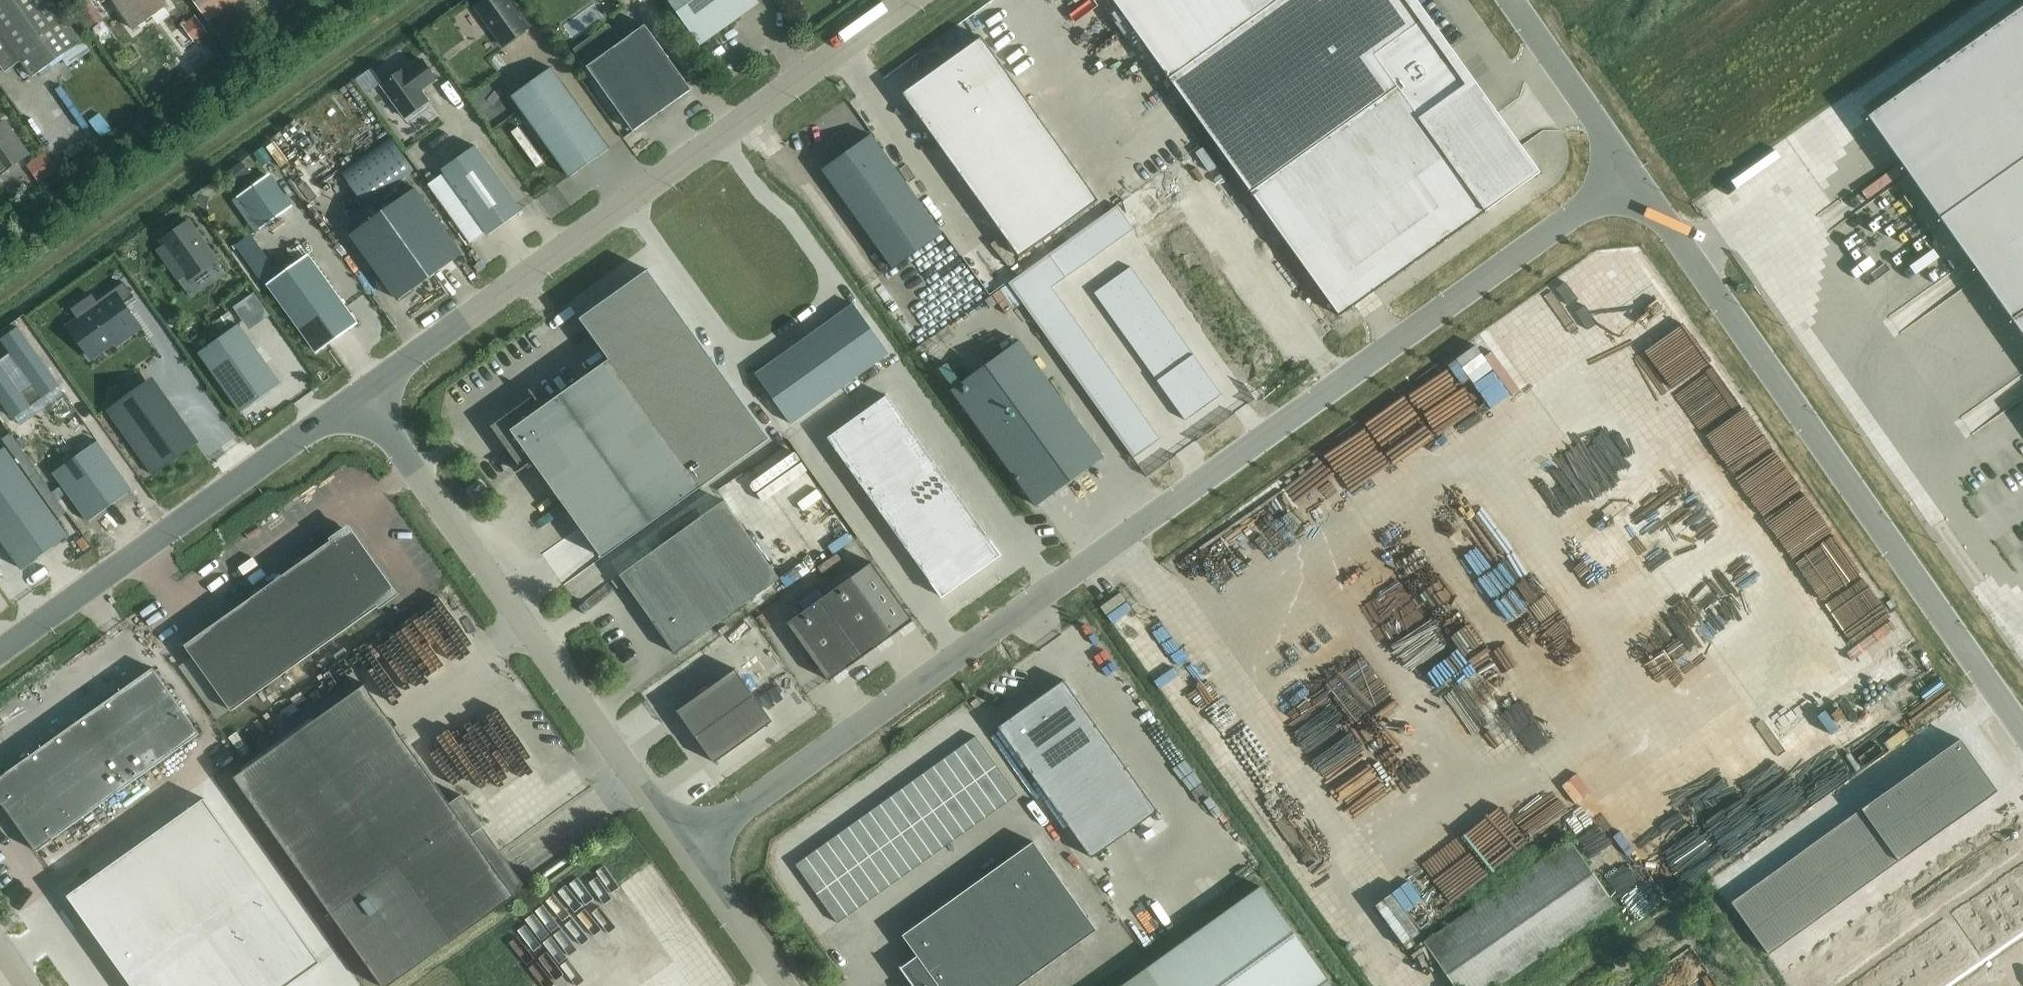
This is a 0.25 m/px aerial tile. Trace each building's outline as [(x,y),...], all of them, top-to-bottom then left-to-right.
[(5,72),(21,61),(33,76),(82,41),(52,0),(0,0),(0,64),(5,72)] [(134,29),(167,6),(162,0),(113,0),(134,29)] [(236,0),(192,0),(207,21),(236,0)] [(503,45),(529,27),(510,0),(484,0),(475,7),(503,45)] [(759,3),(757,0),(668,0),(700,44),(759,3)] [(1496,200),(1485,208),(1421,119),(1470,84),(1409,0),(1113,0),(1339,315),(1497,202),(1496,200)] [(1867,115),(2022,335),(2022,5),(1867,115)] [(574,48),(633,131),(692,89),(645,24),(622,40),(610,23),(574,48)] [(982,36),(902,93),(1020,257),(1099,200),(982,36)] [(382,85),(405,117),(429,100),(422,90),(437,79),(422,59),(407,70),(406,67),(382,85)] [(570,176),(609,148),(551,67),(512,95),(570,176)] [(28,154),(5,121),(0,125),(0,173),(28,154)] [(941,232),(871,134),(823,170),(893,267),(941,232)] [(442,169),(489,234),(522,211),(475,145),(442,169)] [(37,174),(52,192),(71,177),(56,159),(37,174)] [(269,175),(244,193),(266,223),(290,205),(269,175)] [(1129,222),(1164,197),(1151,180),(1117,205),(1129,222)] [(350,233),(398,299),(462,254),(415,187),(350,233)] [(1129,222),(1141,238),(1175,214),(1164,197),(1129,222)] [(1117,205),(1107,212),(1123,236),(1133,228),(1117,205)] [(1107,212),(1097,219),(1114,243),(1123,236),(1107,212)] [(1190,234),(1175,214),(1141,238),(1155,259),(1190,234)] [(1097,219),(1087,226),(1104,249),(1114,243),(1097,219)] [(191,225),(165,244),(192,283),(219,264),(191,225)] [(1087,226),(1077,233),(1094,256),(1104,249),(1087,226)] [(1077,233),(1068,240),(1084,263),(1094,256),(1077,233)] [(1190,234),(1155,259),(1169,278),(1204,254),(1190,234)] [(1068,240),(1058,247),(1075,270),(1084,263),(1068,240)] [(1058,247),(1048,254),(1065,277),(1075,270),(1058,247)] [(1048,254),(1034,264),(1049,284),(1062,274),(1064,278),(1065,277),(1048,254)] [(1215,270),(1204,254),(1169,278),(1181,295),(1215,270)] [(269,285),(316,350),(356,322),(309,256),(269,285)] [(1034,264),(1008,282),(1032,315),(1058,296),(1049,284),(1034,264)] [(1130,266),(1114,278),(1121,288),(1138,276),(1130,266)] [(1215,270),(1181,295),(1197,317),(1232,293),(1215,270)] [(1138,276),(1121,288),(1128,298),(1145,286),(1138,276)] [(1114,278),(1094,292),(1101,302),(1121,288),(1114,278)] [(1145,286),(1128,298),(1135,308),(1152,296),(1145,286)] [(103,311),(84,325),(105,356),(120,346),(122,349),(145,333),(128,309),(138,302),(129,288),(101,308),(103,311)] [(1121,288),(1101,302),(1108,312),(1128,298),(1121,288)] [(1214,340),(1248,316),(1232,293),(1197,317),(1214,340)] [(1058,296),(1032,315),(1040,327),(1066,308),(1058,296)] [(1152,296),(1135,308),(1142,318),(1159,306),(1152,296)] [(1128,298),(1108,312),(1115,322),(1135,308),(1128,298)] [(755,374),(776,403),(791,423),(889,353),(875,333),(854,303),(755,374)] [(1159,306),(1142,318),(1149,327),(1166,315),(1159,306)] [(1066,308),(1040,327),(1049,340),(1076,321),(1066,308)] [(1135,308),(1115,322),(1122,332),(1142,318),(1135,308)] [(1166,315),(1149,327),(1158,340),(1175,328),(1166,315)] [(1248,316),(1214,340),(1230,363),(1264,338),(1248,316)] [(1149,327),(1142,318),(1122,332),(1129,342),(1149,327)] [(1076,321),(1049,340),(1058,353),(1085,334),(1076,321)] [(59,385),(17,326),(1,338),(34,384),(21,393),(0,364),(0,398),(14,418),(59,385)] [(238,326),(199,354),(242,412),(280,383),(238,326)] [(1149,327),(1129,342),(1138,355),(1158,340),(1149,327)] [(1175,328),(1158,340),(1168,353),(1184,341),(1175,328)] [(1085,334),(1058,353),(1068,366),(1094,347),(1085,334)] [(1264,338),(1230,363),(1245,383),(1279,359),(1264,338)] [(1103,456),(1019,340),(951,389),(1036,505),(1103,456)] [(1158,340),(1138,355),(1148,368),(1168,353),(1158,340)] [(1184,341),(1168,353),(1177,366),(1194,354),(1184,341)] [(1094,347),(1068,366),(1077,379),(1104,360),(1094,347)] [(1168,353),(1148,368),(1157,381),(1177,366),(1168,353)] [(1177,366),(1157,381),(1166,394),(1203,367),(1194,354),(1177,366)] [(602,557),(701,487),(610,358),(543,406),(535,395),(491,426),(522,469),(534,461),(602,557)] [(1104,360),(1077,379),(1086,392),(1113,373),(1104,360)] [(1203,367),(1166,394),(1176,407),(1212,380),(1203,367)] [(1113,373),(1086,392),(1096,405),(1122,386),(1113,373)] [(1212,380),(1176,407),(1185,420),(1222,394),(1212,380)] [(1122,386),(1096,405),(1105,418),(1132,399),(1122,386)] [(878,445),(908,424),(887,395),(857,416),(878,445)] [(1132,399),(1105,418),(1114,431),(1141,412),(1132,399)] [(1141,412),(1114,431),(1124,444),(1150,425),(1141,412)] [(878,445),(857,416),(827,437),(849,467),(878,445)] [(908,424),(878,445),(889,460),(918,439),(908,424)] [(1150,425),(1124,444),(1133,457),(1160,438),(1150,425)] [(929,453),(918,439),(889,460),(899,475),(929,453)] [(53,472),(88,521),(132,489),(97,441),(53,472)] [(859,481),(889,460),(878,445),(849,467),(859,481)] [(69,535),(5,446),(0,450),(0,536),(23,568),(69,535)] [(899,475),(910,489),(939,468),(929,453),(899,475)] [(899,475),(889,460),(859,481),(869,496),(899,475)] [(953,487),(939,468),(910,489),(923,508),(953,487)] [(869,496),(880,510),(910,489),(899,475),(869,496)] [(923,508),(937,527),(966,506),(953,487),(923,508)] [(923,508),(910,489),(880,510),(893,529),(923,508)] [(676,652),(779,578),(724,500),(620,574),(676,652)] [(980,525),(966,506),(937,527),(950,546),(980,525)] [(893,529),(907,548),(937,527),(923,508),(893,529)] [(971,575),(1001,554),(980,525),(950,546),(971,575)] [(182,647),(232,710),(395,593),(348,527),(182,647)] [(950,546),(937,527),(907,548),(920,567),(950,546)] [(541,548),(556,537),(550,529),(535,540),(541,548)] [(950,546),(920,567),(942,597),(971,575),(950,546)] [(852,575),(820,598),(862,657),(895,633),(852,575)] [(820,598),(788,622),(829,680),(862,657),(820,598)] [(621,631),(605,642),(612,651),(627,639),(621,631)] [(35,849),(198,733),(152,668),(0,776),(0,800),(35,849)] [(735,668),(677,710),(696,736),(754,694),(735,668)] [(1064,680),(999,726),(1092,857),(1134,826),(1157,810),(1064,680)] [(754,694),(696,736),(714,762),(773,720),(754,694)] [(416,755),(412,758),(402,745),(358,776),(317,718),(234,776),(383,985),(388,985),(516,895),(472,833),(483,825),(461,794),(450,802),(416,755)] [(997,765),(976,735),(965,743),(986,772),(997,765)] [(1731,902),(1769,954),(1997,790),(1960,738),(1731,902)] [(965,743),(954,751),(975,780),(986,772),(965,743)] [(965,787),(975,780),(954,751),(944,758),(965,787)] [(806,765),(810,772),(827,760),(822,754),(806,765)] [(965,787),(944,758),(933,766),(954,795),(965,787)] [(986,772),(1007,802),(1017,794),(997,765),(986,772)] [(954,795),(933,766),(923,773),(944,802),(954,795)] [(986,772),(975,780),(996,809),(1007,802),(986,772)] [(923,773),(912,781),(933,810),(944,802),(923,773)] [(975,780),(965,787),(986,817),(996,809),(975,780)] [(922,818),(933,810),(912,781),(901,788),(922,818)] [(954,795),(975,824),(986,817),(965,787),(954,795)] [(891,796),(912,825),(922,818),(901,788),(891,796)] [(964,832),(975,824),(954,795),(944,802),(964,832)] [(912,825),(891,796),(880,803),(901,833),(912,825)] [(203,798),(68,895),(133,985),(285,985),(320,961),(203,798)] [(164,809),(169,817),(186,808),(182,799),(164,809)] [(933,810),(954,839),(964,832),(944,802),(933,810)] [(891,840),(901,833),(880,803),(870,811),(891,840)] [(954,839),(933,810),(922,818),(943,847),(954,839)] [(859,819),(880,848),(891,840),(870,811),(859,819)] [(943,847),(922,818),(912,825),(933,854),(943,847)] [(848,826),(869,855),(880,848),(859,819),(848,826)] [(901,833),(922,862),(933,854),(912,825),(901,833)] [(848,826),(838,834),(859,863),(869,855),(848,826)] [(891,840),(911,870),(922,862),(901,833),(891,840)] [(827,841),(848,871),(859,863),(838,834),(827,841)] [(911,870),(891,840),(880,848),(901,877),(911,870)] [(838,878),(848,871),(827,841),(817,849),(838,878)] [(914,985),(1017,985),(1097,929),(1033,841),(903,934),(917,955),(901,966),(901,965),(899,966),(914,985)] [(1443,920),(1449,928),(1426,944),(1455,985),(1492,985),(1613,902),(1572,843),(1549,859),(1543,850),(1443,920)] [(901,877),(880,848),(869,855),(890,885),(901,877)] [(806,856),(827,886),(838,878),(817,849),(806,856)] [(859,863),(880,892),(890,885),(869,855),(859,863)] [(827,886),(806,856),(795,864),(816,893),(827,886)] [(2011,864),(2022,882),(2022,856),(2011,864)] [(880,892),(859,863),(848,871),(869,900),(880,892)] [(2011,864),(1994,876),(2013,902),(2022,895),(2022,882),(2011,864)] [(838,878),(858,907),(869,900),(848,871),(838,878)] [(1978,887),(1996,914),(2013,902),(1994,876),(1978,887)] [(858,907),(838,878),(827,886),(848,915),(858,907)] [(1327,978),(1260,885),(1146,967),(1119,985),(1316,985),(1327,978)] [(816,893),(837,923),(848,915),(827,886),(816,893)] [(1962,899),(1980,925),(1996,914),(1978,887),(1962,899)] [(2013,902),(2022,917),(2022,895),(2013,902)] [(1945,911),(1963,937),(1980,925),(1962,899),(1945,911)] [(2022,934),(2022,917),(2013,902),(1996,914),(2015,940),(2022,934)] [(1963,937),(1945,911),(1932,920),(1950,946),(1963,937)] [(1998,951),(2015,940),(1996,914),(1980,925),(1998,951)] [(1919,929),(1937,955),(1950,946),(1932,920),(1919,929)] [(1998,951),(1980,925),(1963,937),(1982,963),(1998,951)] [(1937,955),(1919,929),(1906,938),(1924,964),(1937,955)] [(1950,946),(1969,972),(1982,963),(1963,937),(1950,946)] [(1893,947),(1911,974),(1924,964),(1906,938),(1893,947)] [(1969,972),(1950,946),(1937,955),(1956,981),(1969,972)] [(1879,957),(1898,983),(1911,974),(1893,947),(1879,957)] [(1937,955),(1924,964),(1939,985),(1949,985),(1956,981),(1937,955)] [(1879,957),(1866,966),(1881,985),(1893,985),(1898,983),(1879,957)] [(1924,964),(1911,974),(1920,985),(1939,985),(1924,964)] [(1853,975),(1861,985),(1881,985),(1866,966),(1853,975)] [(1911,974),(1898,983),(1900,985),(1920,985),(1911,974)] [(1841,985),(1861,985),(1853,975),(1840,984),(1841,985)]
